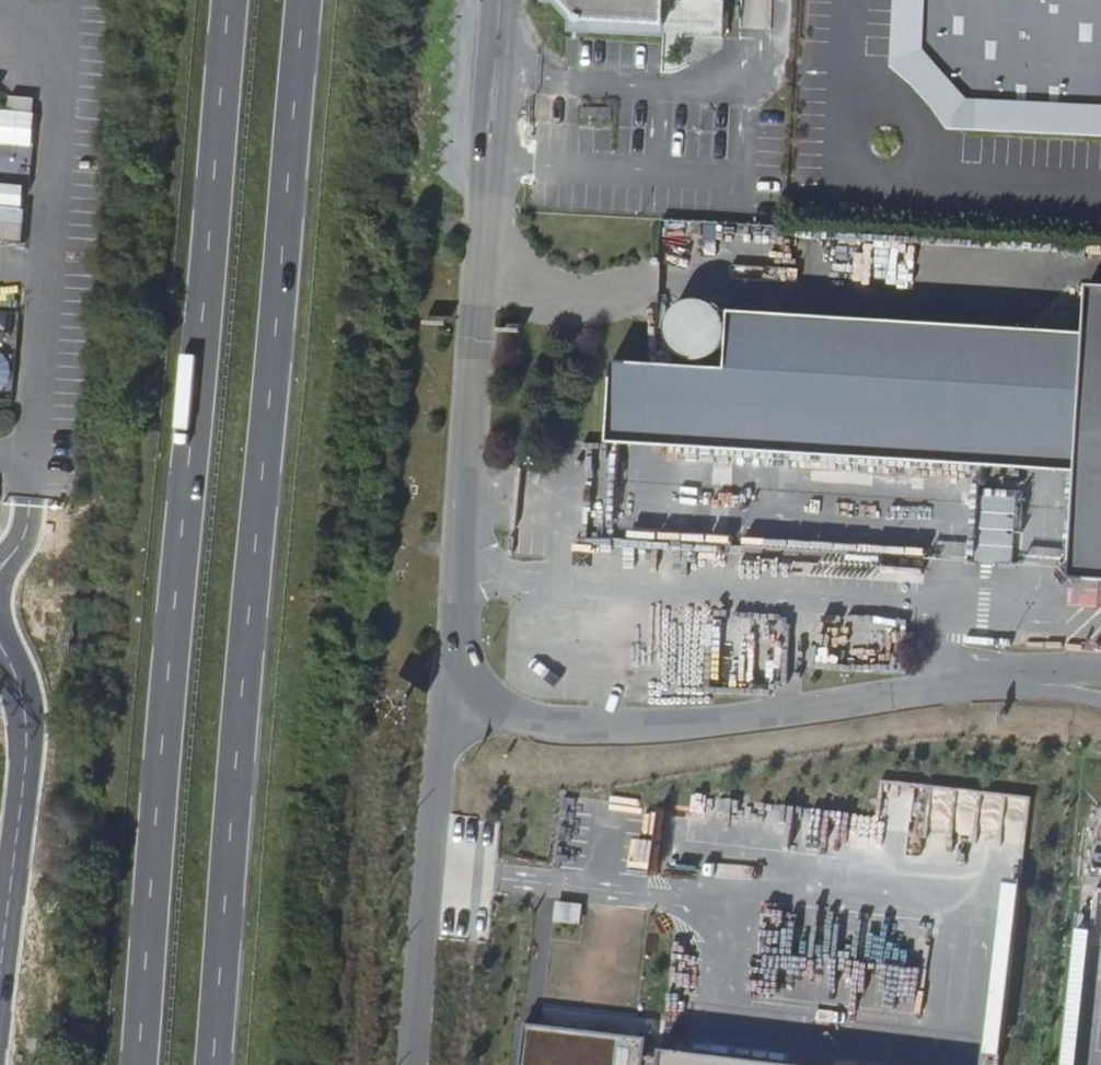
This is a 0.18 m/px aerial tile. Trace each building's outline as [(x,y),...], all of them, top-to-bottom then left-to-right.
[(577,15),(660,19),(661,0),(564,0),(577,15)] [(926,61),(972,112),(1100,118),(1100,0),(929,0),(926,61)] [(735,312),(732,369),(614,361),(609,443),(1078,472),(1071,579),(1100,581),(1100,286),(1091,285),(1087,334),(735,312)] [(716,307),(711,304),(706,302),(700,302),(694,302),(689,304),(684,306),(680,310),(676,314),(673,319),(671,324),(670,329),(670,335),(672,340),(674,345),(677,350),(681,354),(686,357),(691,359),(697,360),(702,360),(708,359),(713,357),(718,354),(722,351),(725,346),(727,341),(729,336),(729,330),(728,324),(727,319),(724,314),(720,310),(716,307)] [(9,396),(8,350),(0,350),(0,396),(9,396)] [(1015,497),(976,496),(974,549),(1013,550),(1015,497)] [(1029,822),(1030,795),(1003,794),(1002,821),(1029,822)] [(557,921),(580,922),(581,904),(557,903),(557,921)] [(517,1064),(787,1064),(645,1049),(647,1036),(522,1022),(517,1064)]
